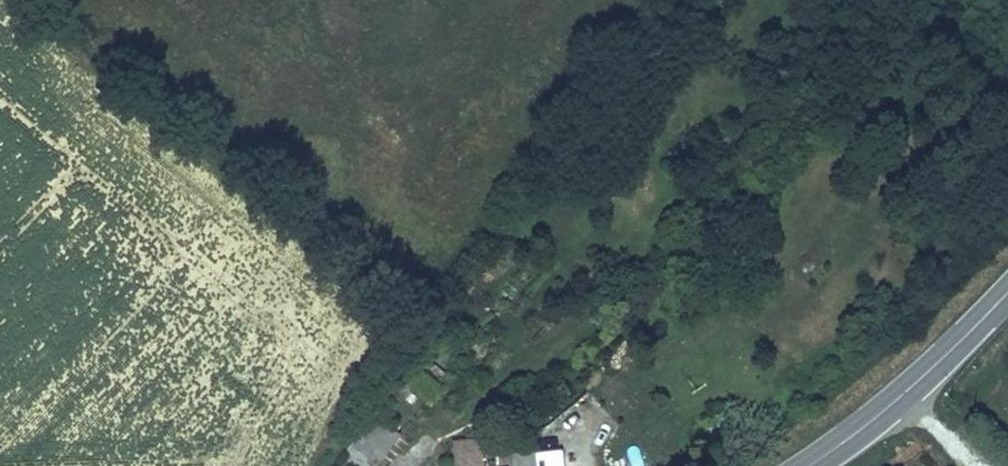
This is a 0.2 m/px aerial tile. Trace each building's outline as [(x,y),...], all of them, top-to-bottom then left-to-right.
[(456,465),(483,465),(480,438),(454,440),(456,465)] [(535,452),(535,447),(508,449),(509,465),(536,465),(535,452)] [(564,450),(535,452),(536,465),(565,465),(564,450)]
